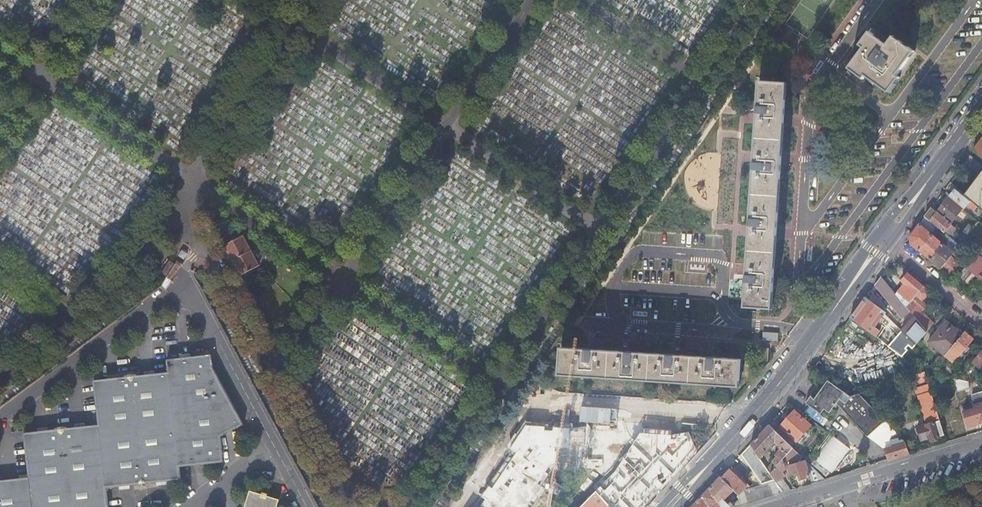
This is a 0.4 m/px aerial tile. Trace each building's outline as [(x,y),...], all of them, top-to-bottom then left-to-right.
[(900,78),(897,76),(914,52),(894,37),(888,45),(870,33),(861,45),(865,48),(849,69),(864,79),(866,76),(873,81),(889,92),(900,78)] [(745,308),(771,310),(773,280),(777,218),(781,159),(784,107),(786,83),(759,82),(745,308)] [(973,151),(981,158),(981,139),(973,151)] [(974,181),(965,194),(977,205),(981,209),(981,170),(974,181)] [(974,209),(977,205),(965,194),(956,187),(955,189),(949,197),(963,209),(964,210),(964,209),(968,205),(974,209)] [(963,209),(949,197),(943,204),(937,212),(951,224),(963,209)] [(938,227),(944,233),(951,224),(937,212),(932,207),(925,216),(938,227)] [(911,243),(919,250),(932,235),(938,227),(925,217),(921,222),(910,236),(911,243)] [(951,224),(944,233),(949,237),(952,239),(959,231),(951,224)] [(243,232),(224,242),(240,273),(259,263),(243,232)] [(981,249),(981,247),(981,233),(973,243),(981,249)] [(924,254),(930,259),(943,244),(932,235),(919,250),(924,254)] [(949,237),(943,244),(954,254),(960,246),(952,239),(949,237)] [(935,264),(941,269),(942,268),(954,254),(943,244),(930,259),(935,264)] [(954,254),(942,268),(952,277),(957,272),(962,266),(955,260),(964,249),(960,246),(954,254)] [(981,249),(966,266),(974,273),(981,279),(981,247),(981,249)] [(163,272),(168,275),(174,266),(169,263),(163,272)] [(905,284),(896,294),(906,306),(911,300),(915,295),(923,286),(908,273),(901,281),(905,284)] [(881,276),(875,285),(903,318),(911,312),(910,311),(906,306),(896,294),(883,280),(881,276)] [(930,292),(923,286),(915,295),(922,301),(930,292)] [(915,295),(911,300),(916,305),(918,307),(922,301),(915,295)] [(886,312),(866,297),(851,318),(876,336),(880,331),(875,327),(885,314),(886,312)] [(911,300),(906,306),(910,311),(916,305),(911,300)] [(928,307),(922,301),(918,307),(924,313),(928,307)] [(910,311),(911,312),(915,317),(927,332),(934,324),(924,313),(918,307),(916,305),(910,311)] [(927,332),(915,317),(902,331),(917,344),(927,332)] [(928,341),(945,355),(963,334),(947,320),(928,341)] [(963,334),(945,355),(953,362),(974,339),(968,334),(975,327),(971,324),(963,334)] [(917,344),(902,331),(889,345),(901,354),(909,345),(913,348),(917,344)] [(561,347),(559,374),(739,386),(741,359),(561,347)] [(758,360),(769,361),(769,348),(759,348),(758,360)] [(972,362),(981,371),(981,350),(972,362)] [(211,354),(203,355),(203,361),(204,361),(205,361),(206,361),(206,362),(207,362),(207,363),(212,363),(211,354)] [(106,488),(119,486),(129,485),(137,484),(137,486),(140,485),(140,486),(143,486),(146,485),(149,484),(149,483),(156,482),(167,481),(181,479),(179,466),(215,462),(214,457),(215,457),(216,457),(216,456),(216,455),(216,454),(222,454),(221,437),(244,424),(213,367),(212,363),(207,363),(207,362),(206,362),(206,361),(205,361),(204,361),(203,361),(203,355),(191,357),(181,358),(166,359),(168,372),(155,374),(145,375),(137,375),(137,374),(134,374),(133,373),(130,374),(128,374),(128,375),(125,375),(125,377),(117,377),(107,379),(93,380),(98,424),(85,426),(75,427),(67,428),(67,426),(64,427),(64,426),(61,426),(58,427),(55,428),(56,429),(48,430),(38,431),(24,433),(28,477),(15,479),(5,480),(0,481),(0,506),(109,506),(106,488)] [(971,383),(980,385),(981,383),(981,379),(978,375),(971,383)] [(957,379),(954,379),(958,392),(970,389),(968,382),(957,379)] [(851,396),(828,380),(814,399),(811,397),(806,404),(822,415),(825,410),(830,413),(837,404),(869,437),(885,421),(859,394),(851,396)] [(945,435),(930,384),(917,388),(925,415),(927,415),(930,423),(915,428),(916,433),(919,432),(921,440),(930,437),(931,440),(939,436),(945,435)] [(967,423),(975,421),(975,424),(979,423),(979,425),(981,424),(981,392),(972,395),(975,403),(962,406),(967,423)] [(781,427),(776,432),(788,443),(793,438),(797,441),(811,426),(794,411),(780,426),(781,427)] [(885,421),(869,437),(885,448),(893,446),(891,440),(901,437),(886,420),(885,421)] [(783,460),(790,451),(793,448),(788,443),(776,432),(769,425),(750,445),(771,474),(783,460)] [(816,457),(833,471),(852,448),(835,434),(816,457)] [(906,442),(901,437),(891,440),(893,446),(885,448),(889,460),(910,453),(906,442)] [(691,506),(737,506),(784,492),(771,474),(750,445),(741,454),(763,485),(749,489),(730,470),(722,478),(721,476),(691,506)] [(799,454),(793,448),(790,451),(796,457),(799,454)] [(223,462),(222,454),(216,454),(216,455),(216,456),(216,457),(215,457),(214,457),(215,462),(219,462),(223,462)] [(783,460),(771,474),(784,492),(791,490),(782,478),(785,475),(782,471),(786,469),(783,460)] [(809,477),(811,484),(826,479),(808,462),(806,460),(788,466),(790,475),(795,473),(796,475),(799,475),(800,480),(809,477)] [(280,500),(268,496),(269,494),(263,492),(262,494),(251,491),(246,506),(278,506),(280,500)] [(603,498),(596,491),(580,506),(594,506),(603,498)]
